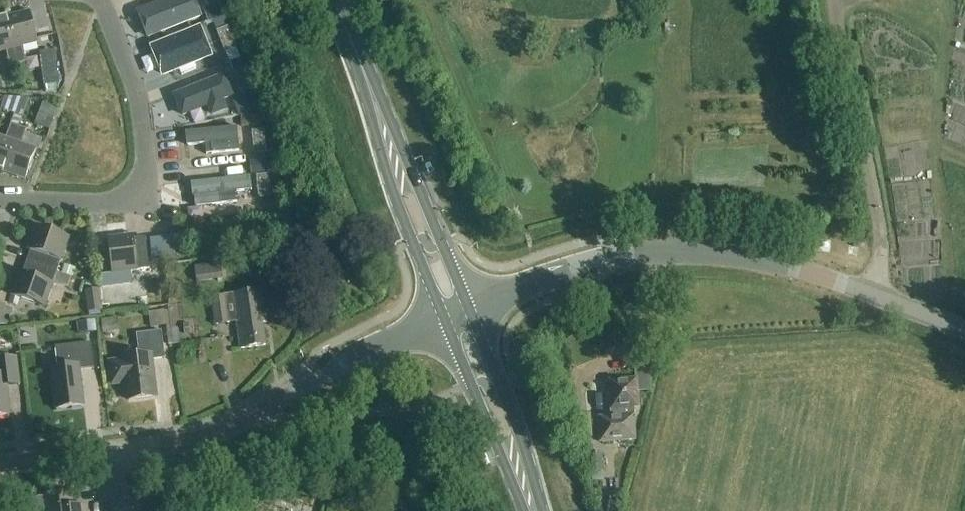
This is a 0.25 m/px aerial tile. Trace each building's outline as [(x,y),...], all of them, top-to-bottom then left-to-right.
[(138,7),(148,34),(201,13),(196,0),(156,0),(138,7)] [(37,43),(30,12),(6,18),(18,64),(26,63),(22,47),(37,43)] [(223,16),(201,25),(205,35),(227,26),(223,16)] [(0,20),(0,52),(6,51),(9,66),(18,64),(6,18),(0,20)] [(228,26),(216,30),(225,51),(236,47),(228,26)] [(202,27),(154,45),(165,72),(212,54),(202,27)] [(44,47),(47,76),(63,74),(59,45),(44,47)] [(234,103),(238,117),(263,112),(253,89),(245,68),(233,72),(242,93),(244,99),(234,103)] [(225,71),(174,90),(184,114),(208,105),(212,115),(229,109),(225,98),(235,95),(225,71)] [(11,123),(20,127),(26,112),(16,108),(11,123)] [(262,122),(261,114),(244,116),(245,127),(254,126),(262,126),(262,122)] [(187,127),(189,142),(206,141),(207,155),(242,152),(239,123),(187,127)] [(2,172),(18,127),(11,124),(5,139),(0,137),(0,171),(2,172)] [(18,127),(2,172),(25,180),(36,150),(21,145),(27,130),(18,127)] [(264,130),(266,152),(278,151),(276,129),(264,130)] [(266,153),(266,152),(264,130),(252,132),(254,154),(266,153)] [(264,159),(251,161),(253,174),(265,173),(264,159)] [(277,164),(266,165),(267,173),(277,172),(277,164)] [(249,173),(192,178),(194,207),(239,203),(237,187),(250,186),(249,173)] [(268,174),(256,175),(259,199),(271,198),(268,174)] [(492,228),(488,214),(478,217),(484,230),(492,228)] [(60,262),(69,238),(35,227),(30,243),(29,242),(26,250),(30,251),(27,262),(57,272),(58,268),(60,262)] [(125,237),(108,239),(95,240),(97,252),(109,250),(112,274),(137,271),(149,269),(145,238),(133,239),(133,235),(125,235),(125,237)] [(153,259),(176,257),(173,236),(150,239),(153,259)] [(17,280),(11,296),(45,308),(52,287),(57,288),(58,285),(68,289),(71,278),(69,277),(69,276),(57,272),(27,262),(23,274),(18,272),(15,279),(17,280)] [(195,266),(197,283),(223,280),(221,263),(195,266)] [(64,264),(61,273),(73,277),(76,268),(64,264)] [(162,268),(142,272),(145,290),(165,286),(162,268)] [(283,283),(284,296),(295,295),(295,282),(283,283)] [(88,313),(102,311),(99,289),(85,291),(88,313)] [(240,350),(265,346),(262,324),(267,323),(262,292),(215,300),(219,326),(235,324),(240,350)] [(165,312),(150,313),(152,328),(166,326),(165,312)] [(101,320),(103,334),(119,332),(118,318),(101,320)] [(95,323),(78,326),(80,337),(97,333),(95,323)] [(663,327),(664,337),(679,336),(679,326),(663,327)] [(140,357),(124,358),(124,361),(110,363),(113,385),(127,383),(128,401),(155,398),(151,361),(165,360),(162,332),(137,335),(140,357)] [(56,410),(84,406),(80,372),(94,370),(91,344),(56,348),(58,368),(51,369),(56,410)] [(10,416),(7,387),(20,386),(17,358),(0,360),(0,417),(10,416)] [(609,382),(611,418),(598,419),(600,443),(635,441),(633,409),(637,409),(636,380),(609,382)] [(85,507),(73,509),(71,493),(48,496),(49,510),(86,510),(85,507)] [(35,510),(44,510),(43,497),(33,498),(35,510)]
